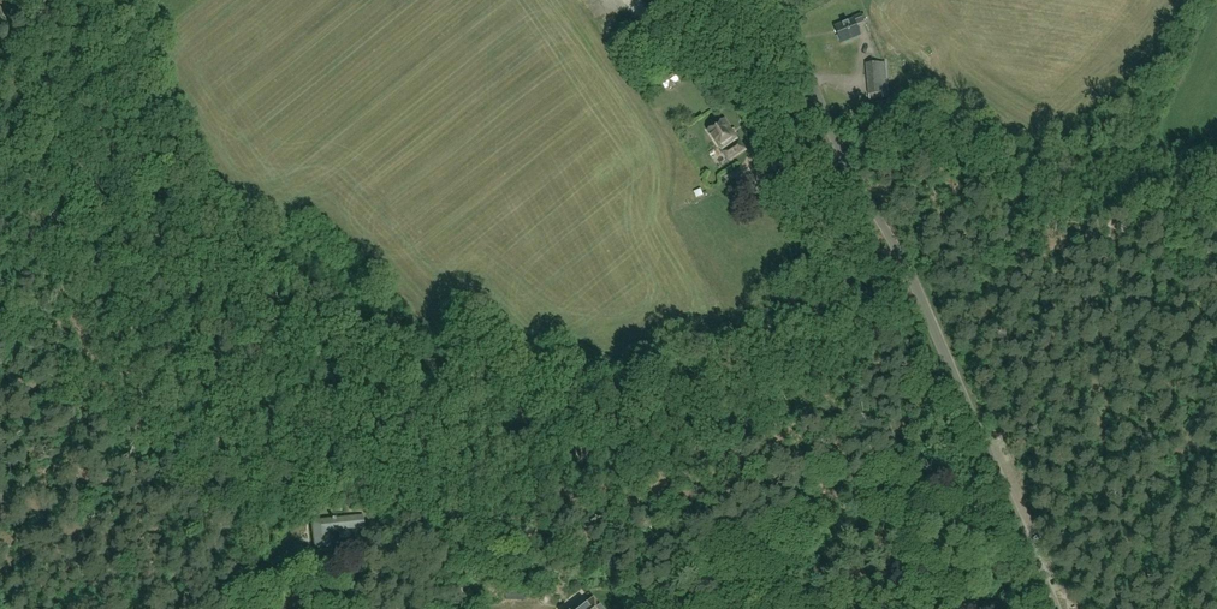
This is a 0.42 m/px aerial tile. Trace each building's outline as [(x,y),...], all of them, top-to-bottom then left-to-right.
[(855,19),(835,27),(841,43),(861,36),(856,25),(865,22),(863,15),(855,18),(855,19)] [(889,93),(886,63),(866,65),(869,95),(889,93)] [(746,150),(725,120),(708,132),(729,162),(746,150)] [(344,497),(330,498),(331,506),(344,505),(344,497)] [(311,521),(315,549),(331,547),(329,532),(364,528),(362,515),(311,521)]
